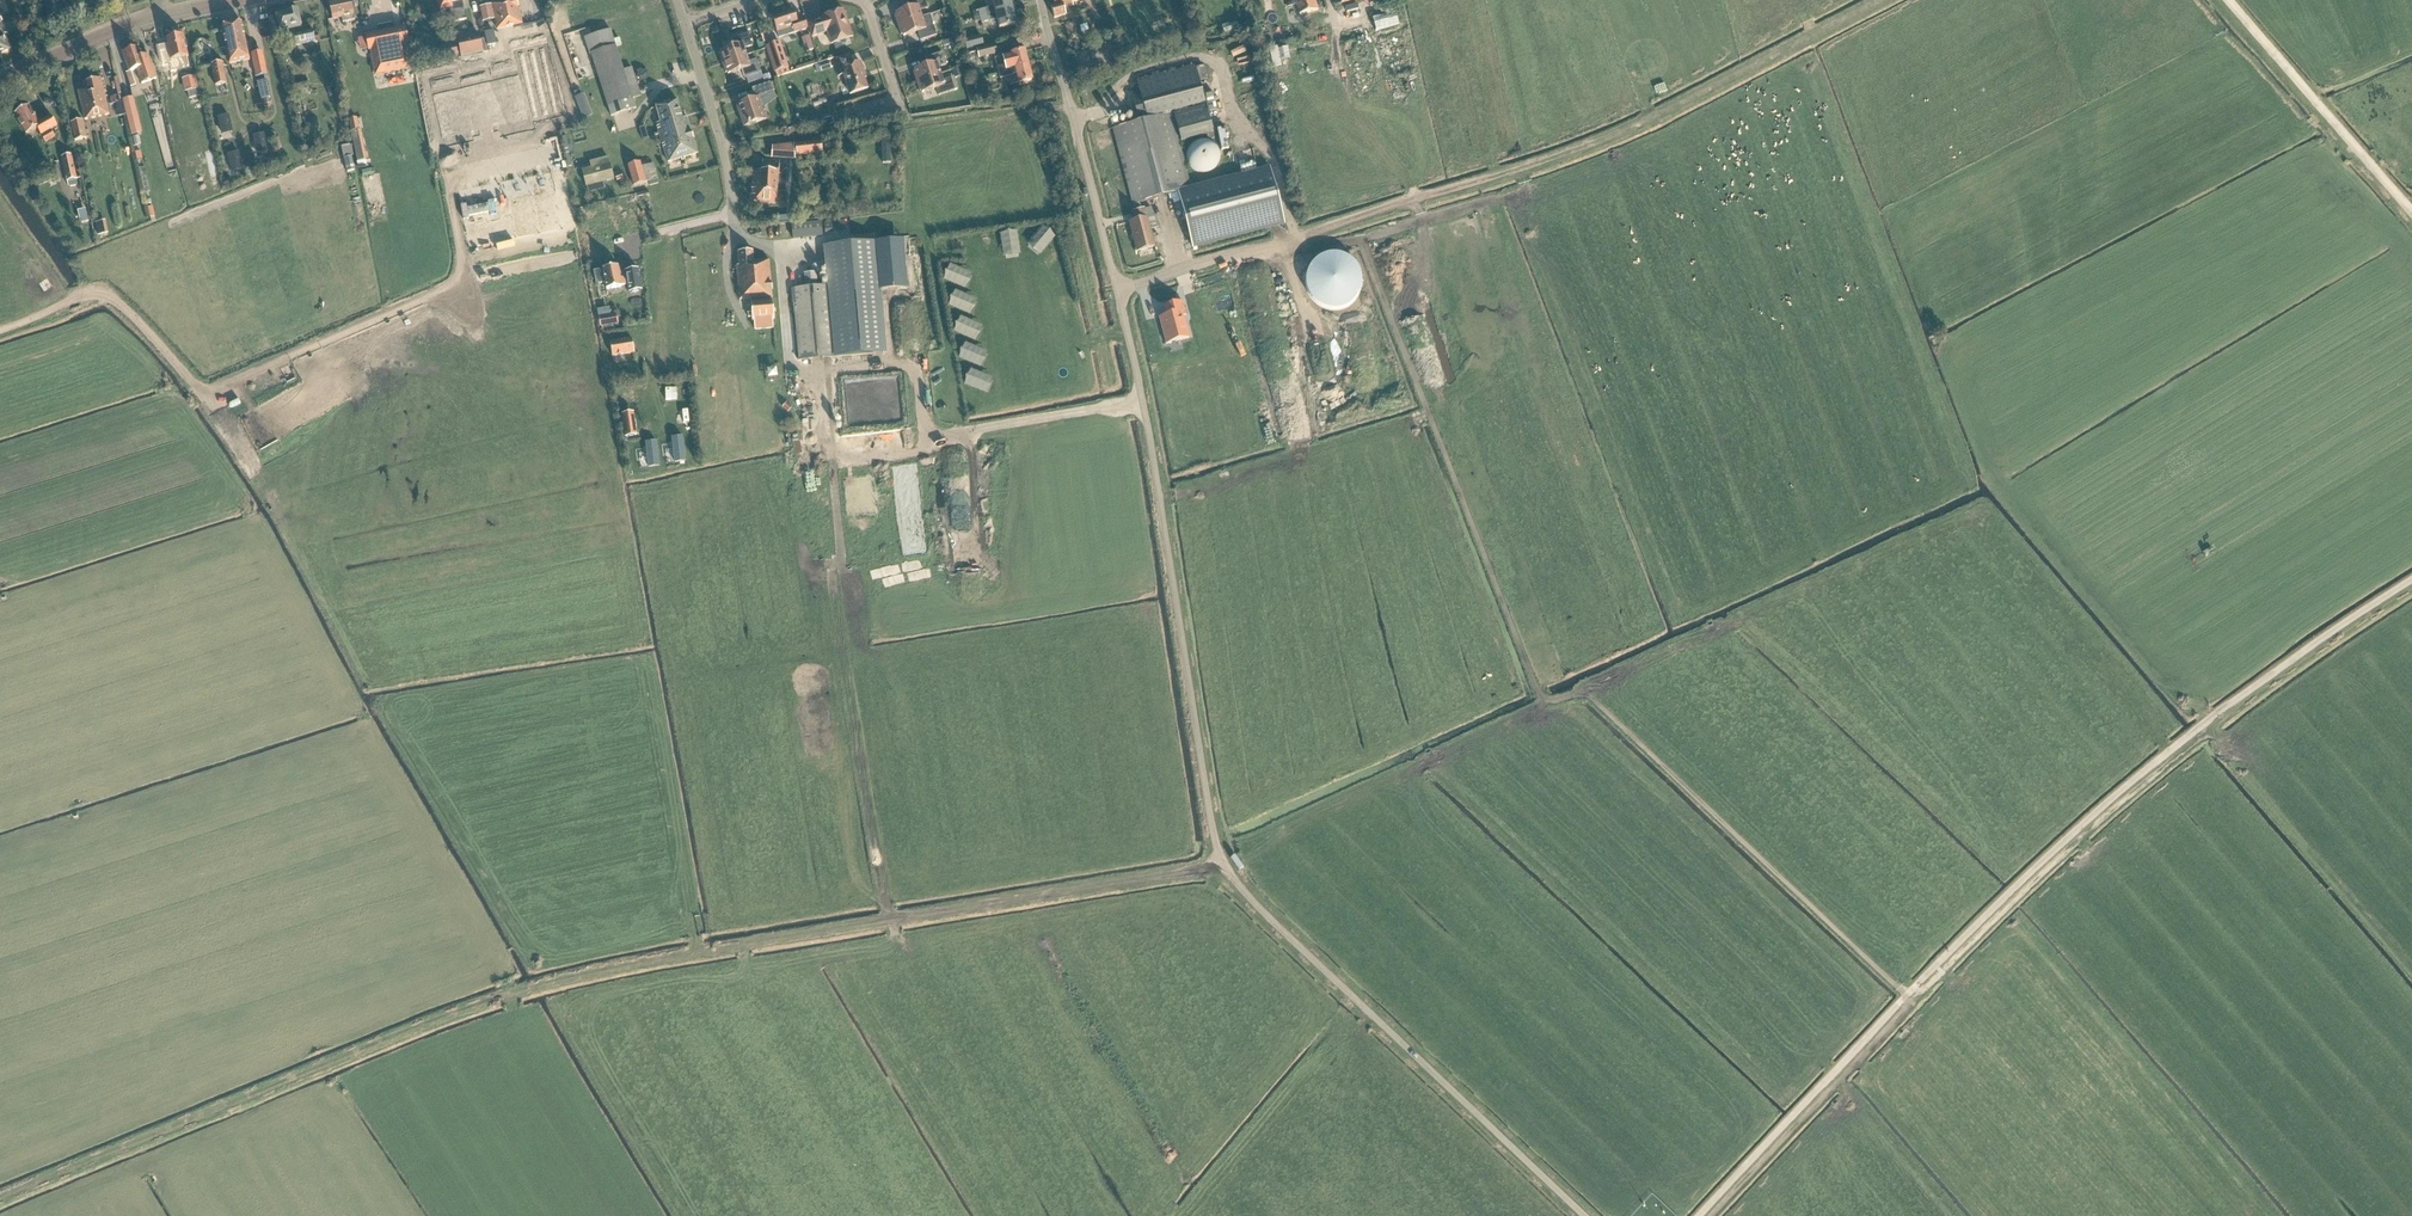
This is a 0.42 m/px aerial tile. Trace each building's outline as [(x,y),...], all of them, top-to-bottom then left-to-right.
[(63,0),(41,0),(45,18),(66,13),(63,0)] [(329,3),(333,20),(342,18),(343,24),(355,21),(350,0),(342,0),(329,3)] [(441,12),(450,10),(452,23),(466,20),(462,0),(438,0),(441,12)] [(481,8),(484,22),(495,19),(497,30),(522,25),(517,0),(496,0),(497,4),(492,5),(481,8)] [(922,18),(920,12),(928,9),(925,0),(907,0),(909,9),(896,13),(896,15),(895,16),(898,26),(922,18)] [(1013,9),(1011,0),(992,0),(996,14),(1013,9)] [(1051,7),(1054,19),(1066,15),(1064,9),(1073,6),(1072,3),(1081,0),(1053,0),(1055,6),(1051,7)] [(1300,16),(1318,11),(1315,0),(1293,0),(1294,6),(1297,5),(1300,16)] [(1392,0),(1376,0),(1379,10),(1393,6),(1392,0)] [(974,19),(989,15),(987,9),(973,12),(974,19)] [(1013,9),(996,14),(999,29),(1017,24),(1013,9)] [(302,28),(298,10),(287,12),(276,15),(280,31),(281,36),(295,33),(295,34),(294,35),(296,46),(315,42),(312,31),(299,34),(299,32),(302,31),(302,28)] [(793,11),(772,18),(779,38),(807,30),(804,20),(797,23),(793,11)] [(823,20),(813,23),(808,25),(812,37),(827,32),(831,45),(852,38),(843,11),(822,17),(823,20)] [(989,15),(974,19),(975,23),(981,21),(982,24),(991,22),(989,15)] [(5,35),(7,34),(0,16),(0,55),(11,50),(5,35)] [(922,18),(898,26),(901,36),(903,35),(903,37),(917,33),(920,42),(936,36),(932,22),(924,24),(922,18)] [(250,60),(242,23),(222,27),(230,64),(250,60)] [(378,34),(366,36),(369,51),(370,51),(375,76),(413,69),(408,44),(409,44),(405,28),(393,31),(393,27),(390,25),(379,28),(377,30),(378,34)] [(610,30),(584,39),(590,56),(591,55),(611,117),(636,109),(633,99),(641,96),(632,69),(624,71),(616,47),(621,46),(619,39),(614,41),(610,30)] [(484,52),(480,34),(458,39),(462,57),(484,52)] [(722,64),(746,56),(744,49),(752,47),(748,34),(731,39),(734,47),(720,52),(721,54),(719,54),(722,64)] [(965,39),(967,50),(983,45),(981,35),(965,39)] [(188,59),(183,36),(167,40),(171,62),(180,61),(182,70),(190,69),(188,59)] [(780,43),(767,47),(775,73),(788,69),(780,43)] [(977,49),(979,58),(997,54),(995,44),(977,49)] [(456,70),(425,77),(441,147),(472,140),(471,135),(501,128),(502,135),(533,128),(532,121),(562,115),(546,46),(515,53),(519,72),(490,79),(488,69),(458,76),(456,70)] [(142,59),(139,48),(123,53),(130,72),(137,70),(142,84),(156,80),(148,56),(142,59)] [(457,49),(436,53),(437,61),(444,59),(458,57),(458,56),(457,49)] [(998,74),(1028,67),(1024,52),(1013,55),(1011,49),(1000,52),(1004,66),(997,68),(998,74)] [(266,76),(261,52),(252,54),(257,78),(266,76)] [(916,82),(940,74),(938,68),(946,66),(942,53),(926,59),(928,66),(914,70),(915,72),(913,73),(916,82)] [(746,56),(722,64),(726,74),(727,73),(728,75),(742,71),(745,78),(761,73),(757,60),(749,63),(746,56)] [(862,75),(864,74),(860,63),(852,66),(849,56),(834,61),(839,76),(843,75),(850,95),(867,90),(862,75)] [(211,65),(216,86),(226,84),(222,62),(211,65)] [(819,65),(821,71),(831,68),(829,62),(819,65)] [(1205,102),(1196,65),(1136,81),(1140,96),(1131,98),(1138,122),(1113,129),(1135,212),(1133,212),(1135,222),(1129,223),(1137,252),(1154,247),(1150,229),(1158,227),(1156,216),(1153,217),(1151,208),(1141,210),(1139,203),(1177,193),(1191,190),(1171,114),(1166,116),(1165,113),(1205,102)] [(1028,67),(998,74),(1000,80),(1016,75),(1019,84),(1031,81),(1028,67)] [(960,70),(953,72),(955,79),(962,76),(960,70)] [(940,74),(916,82),(920,92),(921,92),(922,94),(936,89),(938,96),(958,90),(954,78),(943,81),(940,74)] [(200,96),(196,77),(182,80),(185,92),(188,92),(189,99),(200,96)] [(84,83),(85,90),(79,92),(85,120),(109,115),(101,79),(84,83)] [(259,81),(260,99),(269,98),(268,81),(259,81)] [(766,120),(760,102),(773,93),(770,83),(752,89),(755,99),(737,106),(744,127),(766,120)] [(1031,95),(1029,87),(1016,90),(1018,99),(1031,95)] [(133,99),(123,101),(132,136),(141,133),(133,99)] [(677,102),(657,108),(661,123),(656,124),(668,163),(681,159),(682,162),(685,161),(684,158),(698,154),(687,118),(682,120),(677,102)] [(123,103),(116,104),(119,117),(126,116),(123,103)] [(1214,138),(1206,105),(1173,114),(1181,143),(1207,136),(1208,139),(1214,138)] [(41,136),(57,126),(52,117),(40,123),(35,115),(34,115),(29,107),(15,115),(27,135),(37,129),(41,136)] [(218,117),(221,135),(232,133),(230,115),(218,117)] [(830,118),(824,120),(826,127),(832,125),(830,118)] [(352,132),(351,132),(358,162),(367,160),(357,119),(350,120),(352,132)] [(87,139),(83,120),(71,123),(75,141),(87,139)] [(55,137),(52,131),(42,137),(45,143),(55,137)] [(254,135),(256,153),(268,152),(265,134),(254,135)] [(797,155),(822,152),(821,142),(796,145),(797,155)] [(892,165),(891,142),(882,143),(883,165),(892,165)] [(345,157),(353,156),(351,147),(344,149),(345,157)] [(772,148),(771,158),(781,158),(782,153),(779,153),(780,148),(772,148)] [(240,153),(229,154),(230,172),(242,171),(240,153)] [(72,156),(62,158),(67,182),(68,181),(69,187),(77,186),(76,180),(77,179),(72,156)] [(589,162),(591,169),(582,171),(586,187),(614,180),(608,157),(589,162)] [(752,188),(751,204),(781,204),(781,194),(786,194),(788,170),(785,171),(784,172),(783,172),(782,174),(781,174),(780,175),(779,175),(779,161),(762,160),(762,172),(754,171),(752,185),(751,185),(751,188),(752,188)] [(653,164),(641,167),(640,162),(628,166),(634,186),(657,180),(653,164)] [(1191,190),(1177,193),(1192,248),(1284,223),(1270,169),(1191,190)] [(616,178),(619,187),(627,184),(624,176),(616,178)] [(85,210),(79,212),(82,224),(88,222),(85,210)] [(106,233),(105,221),(97,222),(98,234),(106,233)] [(844,221),(837,222),(837,231),(845,230),(844,221)] [(821,222),(791,225),(793,239),(822,237),(821,222)] [(831,223),(824,224),(825,232),(832,232),(831,223)] [(1003,256),(1018,256),(1016,232),(1002,233),(1003,256)] [(806,288),(792,290),(793,303),(794,303),(799,359),(798,359),(798,361),(836,358),(884,354),(879,291),(908,288),(903,240),(874,243),(853,245),(826,247),(830,286),(817,287),(816,274),(804,275),(806,288)] [(773,320),(772,301),(754,302),(754,300),(772,298),(769,261),(753,262),(753,251),(738,252),(739,266),(737,266),(740,301),(751,300),(751,313),(747,313),(748,318),(752,318),(752,322),(754,322),(754,330),(772,329),(772,320),(773,320)] [(1328,309),(1332,309),(1336,309),(1340,309),(1344,307),(1347,306),(1350,303),(1353,301),(1356,298),(1358,294),(1360,291),(1361,287),(1361,283),(1361,279),(1361,275),(1360,271),(1358,267),(1356,264),(1353,261),(1350,258),(1346,256),(1343,255),(1339,254),(1335,253),(1331,253),(1327,254),(1323,255),(1319,257),(1316,259),(1313,262),(1311,265),(1308,268),(1307,272),(1306,276),(1305,280),(1305,284),(1306,288),(1307,291),(1309,295),(1311,298),(1314,301),(1317,304),(1320,306),(1324,308),(1328,309)] [(944,282),(968,288),(972,271),(948,265),(944,282)] [(603,270),(603,271),(594,272),(596,285),(605,283),(607,290),(622,288),(622,287),(629,286),(627,279),(620,280),(618,267),(603,270)] [(630,293),(642,291),(638,268),(626,271),(630,293)] [(948,305),(971,316),(978,300),(955,290),(948,305)] [(1166,316),(1159,318),(1162,329),(1163,328),(1164,333),(1163,334),(1166,345),(1189,339),(1183,316),(1185,316),(1182,301),(1163,306),(1166,316)] [(617,314),(599,318),(601,327),(618,324),(617,314)] [(953,333),(977,341),(982,325),(959,317),(953,333)] [(632,339),(610,343),(612,357),(634,353),(632,339)] [(963,344),(959,360),(983,367),(987,350),(963,344)] [(768,378),(779,378),(778,368),(774,368),(774,371),(768,371),(768,378)] [(966,383),(981,388),(985,376),(970,372),(966,383)] [(787,413),(792,407),(786,402),(781,408),(787,413)] [(671,409),(671,416),(690,414),(689,407),(671,409)] [(637,436),(633,413),(622,415),(625,438),(637,436)] [(686,461),(683,436),(672,437),(675,463),(686,461)] [(660,467),(657,440),(645,442),(648,468),(660,467)]
